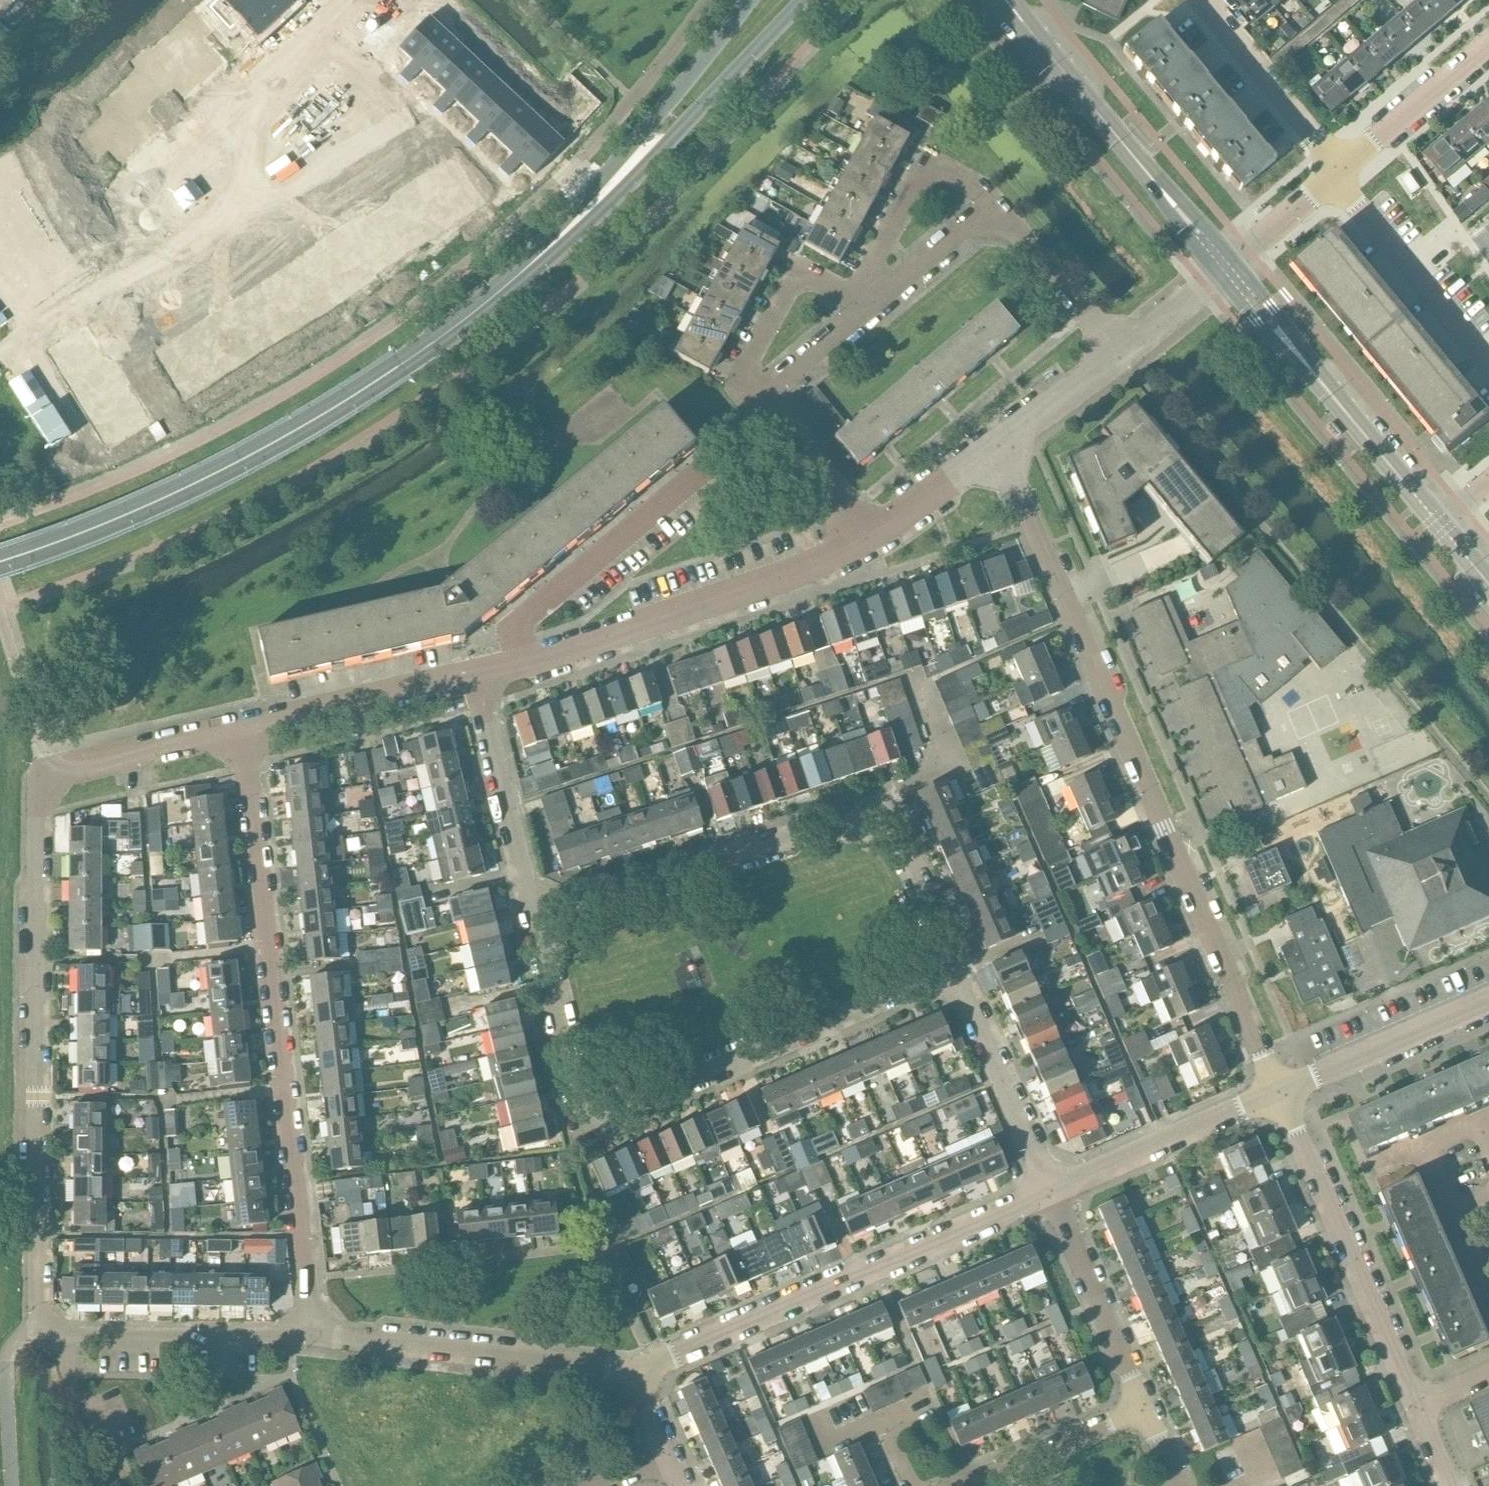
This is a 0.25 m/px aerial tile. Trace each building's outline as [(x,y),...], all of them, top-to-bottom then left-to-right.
[(209,9),(230,31),(240,22),(256,38),(274,22),(254,0),(218,0),(209,9)] [(274,22),(293,5),(288,0),(254,0),(274,22)] [(1085,4),(1116,20),(1126,0),(1087,0),(1085,4)] [(1268,0),(1239,0),(1238,1),(1258,25),(1276,10),(1268,0)] [(1276,10),(1287,0),(1268,0),(1276,10)] [(1351,9),(1360,2),(1358,0),(1345,0),(1344,1),(1351,9)] [(1439,24),(1419,0),(1401,15),(1421,39),(1439,24)] [(1449,0),(1419,0),(1439,24),(1456,9),(1449,0)] [(1456,9),(1467,0),(1449,0),(1456,9)] [(1335,8),(1342,16),(1351,9),(1344,1),(1335,8)] [(1327,16),(1333,24),(1342,16),(1335,8),(1327,16)] [(192,10),(163,36),(203,80),(221,63),(200,39),(210,29),(192,10)] [(432,15),(400,49),(413,62),(406,69),(415,77),(421,69),(417,65),(449,31),(432,15)] [(1421,39),(1401,15),(1384,30),(1404,54),(1421,39)] [(1318,23),(1324,31),(1333,24),(1327,16),(1318,23)] [(1162,97),(1197,68),(1158,21),(1123,51),(1162,97)] [(1287,23),(1280,29),(1289,39),(1296,33),(1287,23)] [(1309,31),(1316,39),(1324,31),(1318,23),(1309,31)] [(1404,54),(1384,30),(1366,45),(1386,68),(1404,54)] [(449,31),(417,65),(421,69),(434,81),(469,44),(468,43),(462,50),(450,39),(447,36),(450,32),(449,31)] [(1300,38),(1307,46),(1316,39),(1309,31),(1300,38)] [(163,36),(134,63),(152,82),(163,73),(181,93),(185,90),(186,91),(198,80),(197,79),(199,77),(202,80),(203,80),(163,36)] [(1291,46),(1298,53),(1307,46),(1300,38),(1291,46)] [(469,44),(434,81),(447,93),(440,100),(448,108),(455,100),(451,97),(486,59),(469,44)] [(1386,68),(1366,45),(1348,60),(1368,83),(1386,68)] [(1298,53),(1291,46),(1282,53),(1289,61),(1298,53)] [(486,59),(451,97),(455,100),(467,112),(503,75),(486,59)] [(1368,83),(1348,60),(1331,74),(1351,98),(1368,83)] [(1201,144),(1236,115),(1197,68),(1162,97),(1201,144)] [(406,69),(400,76),(408,84),(415,77),(406,69)] [(1351,98),(1331,74),(1313,90),(1333,113),(1351,98)] [(503,75),(467,112),(480,124),(473,131),(481,139),(488,132),(484,128),(513,97),(497,82),(503,75)] [(132,80),(103,106),(139,146),(158,129),(142,112),(144,111),(153,102),(132,80)] [(513,97),(484,128),(488,132),(501,143),(529,113),(516,100),(513,97)] [(834,98),(827,111),(836,116),(843,103),(834,98)] [(440,100),(433,107),(441,115),(448,108),(440,100)] [(873,119),(863,138),(898,157),(908,138),(902,135),(909,122),(910,121),(874,102),(866,115),(873,119)] [(923,105),(916,119),(933,128),(940,114),(923,105)] [(1485,105),(1464,122),(1486,148),(1488,146),(1488,110),(1485,105)] [(108,114),(80,140),(95,156),(105,146),(121,163),(139,146),(103,106),(102,107),(108,114)] [(529,113),(501,143),(513,155),(506,163),(514,170),(521,163),(517,159),(549,125),(548,124),(545,128),(529,113)] [(1236,115),(1201,144),(1240,191),(1275,162),(1236,115)] [(1486,148),(1464,122),(1445,139),(1467,165),(1486,148)] [(549,125),(517,159),(521,163),(534,175),(566,141),(549,125)] [(473,131),(466,139),(474,146),(481,139),(473,131)] [(417,132),(408,137),(417,150),(425,145),(417,132)] [(0,160),(0,203),(39,266),(100,227),(41,134),(0,160)] [(408,137),(400,142),(408,156),(417,150),(408,137)] [(898,157),(863,138),(853,155),(888,174),(898,157)] [(1467,165),(1445,139),(1424,156),(1447,182),(1467,165)] [(381,155),(372,160),(381,173),(389,168),(381,155)] [(888,174),(853,155),(843,173),(878,193),(888,174)] [(452,159),(431,173),(459,216),(480,203),(452,159)] [(372,160),(364,166),(372,179),(381,173),(372,160)] [(506,163),(499,170),(508,177),(514,170),(506,163)] [(783,164),(776,176),(785,181),(792,169),(783,164)] [(414,184),(413,184),(441,228),(459,216),(431,173),(430,173),(435,181),(419,192),(414,184)] [(878,193),(843,173),(833,191),(869,211),(878,193)] [(1421,189),(1410,173),(1401,179),(1412,195),(1421,189)] [(344,178),(336,183),(344,196),(352,191),(344,178)] [(336,183),(327,189),(336,202),(344,196),(336,183)] [(413,184),(395,196),(423,239),(441,228),(413,184)] [(1474,213),(1488,200),(1488,190),(1485,185),(1465,203),(1474,213)] [(869,211),(833,191),(823,209),(859,228),(869,211)] [(742,197),(737,207),(746,212),(750,206),(749,201),(742,197)] [(308,201),(299,207),(308,220),(316,214),(308,201)] [(299,207),(291,212),(299,225),(308,220),(299,207)] [(814,227),(849,246),(859,228),(823,209),(814,227)] [(271,224),(263,230),(271,243),(280,237),(271,224)] [(733,246),(768,266),(779,246),(744,227),(733,246)] [(849,246),(814,227),(804,245),(839,265),(849,246)] [(263,230),(254,235),(263,248),(271,243),(263,230)] [(1336,232),(1335,231),(1298,262),(1453,449),(1488,420),(1488,417),(1336,232)] [(791,240),(784,251),(793,255),(799,244),(791,240)] [(768,266),(733,246),(722,265),(758,284),(768,266)] [(235,248),(226,253),(235,266),(243,261),(235,248)] [(226,253),(218,258),(226,271),(235,266),(226,253)] [(758,284),(722,265),(713,282),(748,301),(758,284)] [(198,271),(190,276),(198,289),(207,284),(198,271)] [(190,276),(181,282),(190,295),(198,289),(190,276)] [(748,301),(713,282),(703,300),(739,319),(748,301)] [(162,294),(153,299),(162,312),(170,307),(162,294)] [(153,299),(145,305),(153,318),(162,312),(153,299)] [(693,318),(728,337),(739,319),(703,300),(693,318)] [(216,315),(215,316),(243,359),(261,348),(233,304),(233,305),(238,313),(221,324),(216,315)] [(965,377),(1017,333),(1018,332),(994,304),(941,349),(965,377)] [(128,316),(114,325),(120,334),(134,326),(128,316)] [(215,316),(197,328),(225,371),(243,359),(215,316)] [(684,324),(679,332),(684,335),(683,336),(719,355),(728,337),(693,318),(688,327),(684,324)] [(134,326),(120,334),(127,344),(140,336),(134,326)] [(180,339),(179,339),(206,382),(225,371),(197,328),(196,328),(201,336),(185,347),(180,339)] [(84,331),(49,353),(61,372),(97,350),(84,331)] [(683,336),(673,354),(709,373),(719,355),(683,336)] [(158,353),(185,396),(206,382),(179,339),(158,353)] [(911,422),(959,382),(965,377),(941,349),(887,394),(911,422)] [(97,350),(61,372),(73,391),(112,365),(112,364),(108,367),(97,350)] [(151,353),(137,361),(143,371),(157,362),(151,353)] [(157,362),(143,371),(149,380),(163,372),(157,362)] [(112,365),(73,391),(84,408),(88,405),(124,383),(112,365)] [(168,381),(155,389),(161,399),(175,390),(168,381)] [(88,405),(84,408),(96,426),(131,404),(119,386),(88,405)] [(815,387),(796,403),(804,413),(824,397),(815,387)] [(834,438),(858,467),(911,422),(887,394),(849,426),(834,438)] [(824,397),(804,413),(812,423),(832,406),(824,397)] [(131,404),(96,426),(108,446),(147,421),(147,420),(135,401),(131,404)] [(1141,490),(1191,550),(1205,567),(1209,564),(1242,537),(1240,534),(1242,532),(1137,405),(1135,407),(1132,405),(1100,432),(1107,441),(1096,449),(1095,447),(1065,460),(1104,550),(1134,538),(1121,507),(1141,490)] [(439,591),(258,633),(269,683),(451,641),(451,644),(465,641),(464,636),(695,445),(663,406),(439,591)] [(832,406),(812,423),(820,432),(840,416),(832,406)] [(829,443),(834,438),(849,426),(840,416),(820,432),(829,443)] [(158,424),(149,429),(153,436),(157,442),(166,437),(163,431),(158,424)] [(1133,611),(1131,612),(1159,678),(1172,672),(1184,667),(1191,683),(1179,688),(1177,689),(1234,819),(1260,808),(1259,806),(1270,802),(1271,803),(1305,788),(1291,755),(1290,753),(1273,760),(1270,755),(1263,759),(1255,740),(1259,738),(1247,709),(1256,702),(1259,705),(1303,668),(1299,664),(1307,657),(1318,671),(1344,649),(1314,613),(1311,615),(1257,550),(1231,572),(1236,578),(1223,589),(1238,623),(1186,645),(1178,627),(1166,598),(1158,601),(1157,600),(1133,611)] [(979,566),(989,595),(1032,580),(1027,564),(1007,571),(1003,558),(979,566)] [(1218,576),(1214,565),(1198,571),(1203,583),(1218,576)] [(989,595),(979,566),(956,573),(966,603),(989,595)] [(966,603),(956,573),(933,580),(943,610),(944,610),(966,603)] [(911,588),(921,618),(923,623),(934,619),(935,623),(943,620),(946,615),(944,610),(943,610),(933,580),(911,588)] [(921,618),(911,588),(887,596),(897,626),(921,618)] [(897,626),(887,596),(865,603),(875,633),(876,633),(897,626)] [(865,603),(841,611),(851,641),(852,641),(854,646),(878,638),(876,633),(875,633),(865,603)] [(851,641),(841,611),(819,618),(829,648),(851,641)] [(1054,623),(1048,611),(1028,619),(1026,614),(999,625),(1002,632),(1006,643),(1054,623)] [(779,632),(789,661),(814,653),(804,623),(779,632)] [(789,661),(779,632),(757,639),(767,669),(789,661)] [(992,636),(997,648),(1006,643),(1002,632),(992,636)] [(767,669),(757,639),(734,647),(744,676),(767,669)] [(1002,664),(1014,659),(1023,682),(1052,669),(1042,646),(1028,653),(1024,643),(998,654),(1002,664)] [(956,650),(962,664),(971,660),(965,646),(956,650)] [(744,676),(734,647),(711,654),(721,684),(744,676)] [(956,650),(948,653),(954,667),(962,664),(956,650)] [(907,654),(912,669),(922,665),(917,651),(907,654)] [(721,684),(711,654),(688,662),(698,691),(721,684)] [(907,654),(899,657),(901,661),(904,671),(912,669),(907,654)] [(698,691),(688,662),(666,669),(676,699),(698,691)] [(970,705),(979,701),(970,680),(982,675),(977,664),(955,673),(960,684),(965,695),(970,705)] [(871,666),(862,669),(867,683),(876,680),(890,676),(887,665),(873,670),(872,670),(871,666)] [(828,671),(836,694),(848,690),(840,667),(828,671)] [(1052,669),(1023,682),(1033,704),(1062,692),(1052,669)] [(801,691),(805,704),(836,694),(828,671),(816,675),(820,684),(801,691)] [(960,684),(955,673),(934,683),(938,694),(960,684)] [(627,682),(634,704),(636,712),(662,704),(652,674),(627,682)] [(880,699),(903,691),(900,679),(876,687),(880,699)] [(636,712),(634,704),(627,682),(604,690),(609,704),(614,720),(636,712)] [(938,694),(943,705),(965,695),(960,684),(938,694)] [(614,720),(609,704),(604,690),(581,698),(583,704),(591,727),(614,720)] [(903,691),(880,699),(883,709),(907,701),(903,691)] [(858,693),(852,695),(856,706),(865,702),(862,692),(858,693)] [(776,697),(781,712),(791,709),(786,694),(776,697)] [(943,705),(948,716),(970,706),(970,705),(965,695),(943,705)] [(769,700),(773,715),(781,712),(776,697),(769,700)] [(591,727),(583,704),(581,698),(558,705),(568,735),(591,727)] [(830,702),(835,716),(843,714),(838,699),(830,702)] [(907,701),(883,709),(888,722),(911,714),(907,701)] [(835,716),(830,702),(821,705),(825,719),(835,716)] [(971,708),(975,717),(978,723),(990,718),(983,703),(971,708)] [(568,735),(558,705),(535,713),(545,742),(568,735)] [(970,705),(970,706),(948,716),(953,727),(975,717),(971,708),(970,705)] [(983,737),(1005,727),(1028,717),(1023,706),(979,725),(980,728),(983,737)] [(731,713),(736,727),(746,724),(741,709),(731,713)] [(1051,745),(1079,733),(1069,710),(1057,715),(1055,710),(1033,720),(1045,748),(1051,745)] [(545,742),(535,713),(513,720),(523,750),(545,742)] [(736,727),(731,713),(723,715),(728,730),(736,727)] [(784,717),(789,732),(797,729),(793,714),(784,717)] [(911,714),(888,722),(890,730),(891,732),(903,728),(915,725),(911,714)] [(789,732),(784,717),(775,720),(780,735),(789,732)] [(975,717),(953,727),(958,738),(980,728),(979,725),(978,723),(975,717)] [(676,722),(683,745),(713,735),(711,727),(693,733),(688,718),(676,722)] [(683,745),(676,722),(664,725),(672,749),(683,745)] [(713,735),(725,731),(723,723),(711,727),(713,735)] [(903,728),(911,751),(922,747),(915,725),(903,728)] [(1005,727),(983,737),(984,740),(988,748),(1010,739),(1005,727)] [(911,751),(903,728),(891,732),(899,755),(911,751)] [(963,749),(984,740),(983,737),(980,728),(958,738),(963,749)] [(863,729),(841,737),(844,746),(844,745),(854,776),(877,768),(867,738),(866,738),(863,729)] [(752,745),(747,730),(739,733),(744,747),(752,745)] [(867,738),(877,768),(900,760),(899,755),(891,732),(890,730),(867,738)] [(418,740),(410,742),(410,743),(412,751),(415,767),(424,765),(424,763),(456,756),(450,733),(418,740)] [(730,735),(734,750),(744,747),(739,733),(730,735)] [(1079,733),(1051,745),(1060,768),(1089,756),(1079,733)] [(394,738),(383,741),(387,757),(398,754),(394,738)] [(967,760),(989,750),(988,748),(984,740),(963,749),(967,760)] [(1324,740),(1291,755),(1305,788),(1338,773),(1324,740)] [(649,747),(652,755),(665,751),(668,750),(666,742),(649,747)] [(705,744),(697,746),(702,763),(710,760),(705,744)] [(624,749),(628,763),(639,759),(634,745),(624,749)] [(854,776),(844,745),(821,753),(832,783),(854,776)] [(702,763),(697,746),(684,751),(692,773),(705,769),(702,763)] [(649,747),(639,751),(642,758),(652,755),(649,747)] [(384,749),(372,751),(376,774),(380,774),(380,773),(390,771),(390,772),(398,771),(396,763),(393,764),(386,761),(384,749)] [(628,763),(624,749),(616,751),(621,765),(628,763)] [(973,772),(995,762),(989,750),(967,760),(973,772)] [(692,773),(684,751),(673,754),(680,777),(692,773)] [(357,779),(370,776),(365,753),(353,755),(357,779)] [(832,783),(821,753),(799,761),(809,791),(832,783)] [(430,787),(462,779),(456,756),(424,763),(424,765),(430,787)] [(578,764),(583,778),(593,775),(588,760),(578,764)] [(809,791),(799,761),(776,768),(786,798),(809,791)] [(995,762),(973,772),(982,793),(1004,784),(995,762)] [(583,778),(578,764),(562,769),(562,771),(556,774),(560,786),(583,778)] [(630,768),(635,783),(644,780),(640,765),(630,768)] [(289,795),(321,791),(318,766),(286,770),(289,795)] [(622,771),(627,786),(635,783),(630,768),(622,771)] [(786,798),(776,768),(753,776),(763,806),(786,798)] [(534,781),(538,793),(560,786),(556,774),(534,781)] [(1097,774),(1068,786),(1078,809),(1107,797),(1097,774)] [(763,806),(753,776),(730,783),(740,814),(763,806)] [(1011,786),(1015,796),(1016,798),(1039,788),(1033,777),(1011,786)] [(435,809),(467,802),(462,779),(430,787),(435,809)] [(584,784),(589,798),(599,795),(594,780),(584,784)] [(927,817),(958,804),(948,782),(918,795),(927,817)] [(740,814),(730,783),(706,791),(717,821),(740,814)] [(589,798),(584,784),(577,786),(581,801),(589,798)] [(191,787),(184,787),(186,800),(189,800),(193,800),(191,787)] [(380,799),(395,795),(393,787),(378,790),(380,799)] [(1026,820),(1048,811),(1039,788),(1016,798),(1026,820)] [(702,829),(689,789),(665,797),(668,803),(667,803),(677,834),(686,832),(686,834),(702,829)] [(291,818),(324,814),(321,791),(289,795),(291,818)] [(540,799),(544,811),(567,803),(563,791),(540,799)] [(1367,793),(1349,801),(1355,817),(1374,808),(1367,793)] [(395,795),(380,799),(382,809),(398,805),(395,795)] [(193,800),(189,800),(192,824),(224,821),(221,796),(211,797),(193,800)] [(1088,832),(1117,819),(1107,797),(1078,809),(1088,832)] [(999,811),(1013,805),(1010,798),(996,804),(999,811)] [(374,800),(359,801),(360,810),(375,808),(374,800)] [(441,834),(473,826),(467,802),(435,809),(441,834)] [(1393,922),(1407,953),(1488,917),(1488,863),(1464,807),(1402,834),(1388,802),(1374,808),(1355,817),(1316,833),(1359,932),(1392,918),(1393,922)] [(677,834),(667,803),(644,811),(655,842),(677,834)] [(936,838),(967,825),(958,804),(927,817),(936,838)] [(1003,820),(1017,814),(1013,805),(999,811),(1003,820)] [(159,807),(147,809),(148,835),(161,834),(159,807)] [(375,808),(360,810),(361,820),(376,818),(375,808)] [(655,842),(644,811),(622,819),(632,850),(655,842)] [(129,851),(142,850),(140,813),(127,814),(127,822),(99,822),(99,830),(70,830),(70,855),(102,854),(102,852),(116,852),(116,841),(128,840),(129,851)] [(294,843),(327,839),(324,814),(291,818),(294,843)] [(384,823),(386,838),(388,846),(403,843),(401,835),(405,834),(403,819),(384,823)] [(632,850),(622,819),(599,826),(609,857),(632,850)] [(195,848),(227,845),(224,821),(192,824),(195,848)] [(946,860),(976,847),(967,825),(936,838),(946,860)] [(446,858),(478,850),(473,826),(441,834),(446,858)] [(609,857),(599,826),(576,834),(587,865),(609,857)] [(1092,841),(1080,846),(1094,878),(1096,877),(1106,873),(1134,860),(1131,852),(1133,851),(1127,836),(1124,837),(1114,842),(1110,833),(1109,833),(1092,841)] [(587,865),(576,834),(553,842),(563,872),(587,865)] [(297,866),(329,862),(327,839),(294,843),(297,866)] [(1061,840),(1039,849),(1044,862),(1067,852),(1061,840)] [(161,841),(149,842),(149,853),(162,853),(161,844),(161,841)] [(1029,842),(1015,848),(1019,856),(1033,850),(1029,842)] [(403,843),(388,846),(391,856),(405,852),(403,843)] [(197,872),(230,868),(227,845),(195,848),(197,872)] [(382,847),(367,849),(368,857),(383,855),(382,847)] [(956,883),(986,870),(976,847),(946,860),(956,883)] [(478,850),(446,858),(437,860),(443,885),(484,875),(478,850)] [(1033,850),(1019,856),(1022,865),(1036,859),(1033,850)] [(1290,885),(1275,850),(1241,864),(1256,899),(1290,885)] [(1067,852),(1044,862),(1049,872),(1071,863),(1067,852)] [(102,854),(70,855),(70,879),(102,879),(102,854)] [(376,857),(368,858),(369,867),(384,865),(383,856),(376,857)] [(1144,883),(1134,860),(1106,873),(1096,877),(1106,899),(1101,902),(1105,911),(1132,899),(1128,890),(1144,883)] [(130,863),(131,877),(143,876),(143,862),(130,863)] [(300,890),(332,886),(329,862),(297,866),(300,890)] [(200,896),(233,892),(230,868),(197,872),(200,896)] [(986,870),(956,883),(965,905),(995,892),(995,891),(986,870)] [(102,879),(70,879),(70,903),(102,903),(102,879)] [(1048,885),(1034,891),(1038,900),(1038,901),(1052,895),(1048,885)] [(302,914),(335,910),(332,886),(300,890),(302,914)] [(399,903),(422,897),(419,886),(396,891),(399,903)] [(1005,914),(1011,912),(1001,889),(995,891),(995,892),(965,905),(975,927),(1005,914)] [(164,890),(151,891),(152,901),(165,900),(164,890)] [(487,890),(447,899),(453,923),(462,921),(493,914),(491,906),(493,906),(489,890),(487,890)] [(145,891),(132,892),(133,903),(146,902),(145,891)] [(203,920),(235,916),(233,892),(200,896),(203,920)] [(376,905),(392,903),(391,895),(375,896),(376,905)] [(1038,901),(1030,904),(1033,912),(1042,933),(1065,924),(1056,903),(1052,895),(1038,901)] [(422,897),(399,903),(402,915),(406,935),(426,930),(421,910),(425,909),(422,897)] [(1114,917),(1124,940),(1134,936),(1162,924),(1152,900),(1136,907),(1132,899),(1105,911),(1109,919),(1114,917)] [(165,900),(152,901),(153,912),(166,912),(165,900)] [(146,902),(133,903),(134,913),(146,913),(146,902)] [(70,926),(102,926),(102,903),(70,903),(70,926)] [(392,903),(376,905),(376,906),(377,914),(380,914),(392,913),(393,912),(392,903)] [(1311,907),(1284,919),(1294,941),(1279,948),(1292,977),(1290,978),(1302,1005),(1319,998),(1322,1006),(1345,996),(1335,973),(1343,970),(1322,919),(1317,921),(1311,907)] [(305,937),(338,934),(335,910),(302,914),(305,937)] [(1005,914),(975,927),(978,934),(976,935),(982,950),(982,951),(984,950),(1015,937),(1021,934),(1011,912),(1005,914)] [(392,913),(380,914),(381,925),(393,924),(392,913)] [(493,914),(462,921),(468,944),(498,937),(493,914)] [(235,916),(203,920),(206,945),(238,942),(235,916)] [(1081,922),(1073,925),(1078,936),(1086,933),(1081,922)] [(167,924),(150,925),(152,951),(169,949),(167,924)] [(1047,945),(1070,935),(1065,924),(1042,933),(1047,945)] [(1162,924),(1134,936),(1143,959),(1172,946),(1162,924)] [(134,926),(127,927),(129,952),(135,951),(137,951),(152,950),(150,925),(147,925),(134,926)] [(102,926),(70,926),(70,952),(102,951),(102,926)] [(338,934),(305,937),(308,963),(340,959),(338,934)] [(473,967),(504,960),(498,937),(468,944),(473,967)] [(408,959),(423,955),(421,947),(406,950),(408,959)] [(377,963),(401,960),(400,948),(376,951),(377,963)] [(992,964),(988,966),(995,981),(998,980),(1001,987),(1030,974),(1020,952),(992,964)] [(1079,953),(1064,960),(1068,969),(1082,962),(1079,953)] [(423,955),(408,959),(410,968),(425,965),(423,955)] [(401,960),(377,963),(379,975),(403,972),(401,960)] [(504,960),(473,967),(479,992),(510,985),(504,960)] [(207,990),(239,986),(236,962),(204,965),(207,990)] [(1161,1000),(1190,988),(1180,964),(1140,981),(1150,1004),(1161,999),(1161,1000)] [(78,992),(110,992),(110,967),(78,967),(78,992)] [(1099,989),(1121,979),(1117,967),(1094,977),(1099,989)] [(158,996),(171,995),(169,969),(156,970),(158,996)] [(139,972),(137,973),(138,992),(151,991),(150,972),(142,972),(139,972)] [(1030,974),(1001,987),(1011,1009),(1040,996),(1030,974)] [(313,1003),(345,999),(343,975),(310,978),(313,1003)] [(1121,979),(1099,989),(1104,1000),(1126,990),(1121,979)] [(426,980),(412,983),(413,990),(427,987),(426,980)] [(210,1014),(242,1010),(239,986),(207,990),(210,1014)] [(1190,988),(1161,1000),(1171,1022),(1199,1010),(1190,988)] [(1075,1008),(1097,998),(1093,989),(1071,999),(1075,1008)] [(151,991),(138,992),(139,1003),(152,1002),(151,992),(151,991)] [(110,992),(78,992),(78,1016),(110,1016),(121,1016),(121,992),(110,992)] [(408,993),(393,995),(394,1003),(409,1001),(408,993)] [(171,995),(158,996),(159,1006),(171,1005),(171,995)] [(1040,996),(1011,1009),(1021,1031),(1050,1018),(1040,996)] [(440,997),(430,1000),(417,1003),(419,1015),(443,1009),(440,997)] [(1078,1016),(1100,1007),(1097,998),(1075,1008),(1078,1016)] [(315,1027),(348,1023),(345,999),(313,1003),(315,1027)] [(489,1031),(519,1024),(514,1001),(483,1008),(489,1031)] [(419,1015),(422,1026),(436,1023),(445,1021),(443,1009),(419,1015)] [(213,1038),(244,1034),(242,1010),(210,1014),(213,1038)] [(929,1054),(952,1045),(939,1014),(916,1025),(929,1054)] [(110,1016),(78,1016),(78,1040),(110,1040),(110,1016)] [(1050,1018),(1021,1031),(1030,1053),(1059,1041),(1050,1018)] [(318,1050),(351,1047),(348,1023),(315,1027),(318,1050)] [(489,1031),(494,1055),(525,1048),(519,1024),(489,1031)] [(916,1025),(895,1034),(907,1064),(910,1072),(933,1062),(929,1054),(916,1025)] [(1189,1064),(1217,1051),(1207,1027),(1168,1044),(1177,1067),(1188,1062),(1189,1064)] [(415,1030),(399,1032),(401,1041),(416,1039),(415,1030)] [(1126,1051),(1149,1042),(1144,1031),(1121,1040),(1126,1051)] [(161,1043),(173,1042),(173,1032),(160,1032),(161,1043)] [(1102,1048),(1116,1042),(1113,1033),(1098,1039),(1102,1048)] [(218,1062),(247,1058),(244,1034),(213,1038),(215,1062),(218,1062)] [(895,1034),(872,1044),(885,1074),(907,1064),(895,1034)] [(416,1039),(401,1041),(402,1050),(417,1048),(416,1039)] [(78,1064),(110,1064),(110,1040),(78,1040),(78,1064)] [(1059,1041),(1030,1053),(1040,1075),(1069,1063),(1059,1041)] [(173,1042),(161,1043),(161,1054),(174,1053),(173,1042)] [(1105,1057),(1120,1050),(1116,1042),(1102,1048),(1105,1057)] [(1149,1042),(1126,1051),(1131,1063),(1154,1053),(1149,1042)] [(424,1047),(426,1056),(441,1053),(438,1043),(424,1047)] [(885,1074),(872,1044),(851,1053),(864,1083),(885,1074)] [(321,1074),(353,1070),(351,1047),(318,1050),(321,1074)] [(500,1078),(530,1071),(525,1048),(494,1055),(485,1057),(491,1081),(500,1079),(500,1078)] [(1217,1051),(1189,1064),(1198,1086),(1227,1073),(1217,1051)] [(864,1083),(851,1053),(828,1063),(841,1093),(864,1083)] [(1069,1063),(1040,1075),(1049,1097),(1078,1085),(1090,1079),(1081,1057),(1069,1063)] [(1368,1155),(1488,1102),(1488,1057),(1350,1117),(1367,1155),(1368,1155)] [(215,1062),(207,1063),(208,1077),(210,1088),(250,1083),(247,1058),(218,1062),(215,1062)] [(474,1061),(443,1069),(445,1077),(476,1069),(474,1061)] [(172,1062),(162,1063),(158,1063),(160,1090),(181,1089),(180,1064),(172,1065),(172,1062)] [(158,1063),(146,1064),(147,1091),(160,1090),(158,1063)] [(841,1093),(828,1063),(806,1072),(819,1102),(841,1093)] [(110,1064),(78,1064),(78,1089),(110,1089),(110,1064)] [(428,1072),(427,1072),(430,1086),(444,1083),(441,1069),(428,1072)] [(324,1098),(356,1095),(353,1070),(321,1074),(324,1098)] [(500,1079),(493,1081),(498,1104),(505,1102),(536,1094),(530,1071),(500,1078),(500,1079)] [(806,1072),(784,1082),(797,1112),(819,1102),(812,1085),(806,1072)] [(1123,1091),(1135,1086),(1131,1075),(1119,1080),(1123,1091)] [(423,1078),(408,1079),(409,1089),(424,1087),(423,1078)] [(944,1087),(949,1099),(971,1090),(966,1078),(944,1087)] [(1140,1083),(1149,1105),(1161,1100),(1152,1078),(1140,1083)] [(130,1082),(129,1095),(147,1095),(147,1082),(130,1082)] [(797,1112),(784,1082),(761,1091),(774,1122),(797,1112)] [(444,1083),(430,1086),(432,1095),(448,1092),(445,1083),(444,1083)] [(1049,1097),(1059,1119),(1088,1106),(1078,1085),(1049,1097)] [(1124,1092),(1111,1098),(1115,1106),(1127,1100),(1133,1113),(1144,1108),(1135,1086),(1123,1091),(1124,1092)] [(424,1087),(409,1089),(410,1097),(425,1096),(424,1087)] [(933,1092),(939,1103),(949,1099),(944,1087),(933,1092)] [(448,1092),(432,1095),(434,1104),(450,1101),(448,1092)] [(511,1125),(541,1118),(536,1094),(505,1102),(511,1125)] [(899,1104),(905,1118),(927,1108),(921,1094),(899,1104)] [(326,1121),(359,1118),(356,1095),(324,1098),(326,1121)] [(972,1096),(951,1104),(956,1116),(967,1112),(971,1121),(982,1116),(978,1107),(973,1095),(972,1096)] [(737,1137),(738,1137),(760,1127),(747,1099),(725,1108),(737,1137)] [(225,1130),(257,1127),(254,1102),(223,1106),(225,1130)] [(890,1108),(896,1122),(905,1118),(899,1104),(890,1108)] [(956,1116),(951,1104),(941,1109),(946,1121),(956,1116)] [(1069,1142),(1080,1137),(1085,1148),(1107,1139),(1102,1128),(1098,1129),(1093,1117),(1102,1113),(1099,1106),(1094,1104),(1059,1119),(1062,1127),(1060,1128),(1067,1143),(1069,1142)] [(74,1130),(106,1130),(106,1105),(74,1105),(74,1130)] [(742,1146),(738,1137),(737,1137),(725,1108),(702,1118),(715,1147),(716,1146),(719,1155),(742,1146)] [(165,1111),(166,1137),(180,1137),(179,1110),(165,1111)] [(146,1129),(159,1129),(158,1118),(146,1119),(146,1129)] [(329,1146),(362,1142),(359,1118),(326,1121),(329,1146)] [(541,1118),(511,1125),(516,1149),(547,1142),(541,1118)] [(680,1128),(692,1156),(715,1147),(702,1118),(680,1128)] [(854,1123),(860,1137),(869,1133),(863,1119),(854,1123)] [(915,1120),(907,1123),(913,1138),(921,1134),(915,1120)] [(860,1137),(854,1123),(846,1127),(852,1141),(860,1137)] [(899,1127),(905,1141),(913,1138),(907,1123),(899,1127)] [(431,1125),(416,1127),(417,1132),(417,1136),(433,1134),(431,1125)] [(228,1154),(260,1150),(257,1127),(225,1130),(228,1154)] [(692,1156),(680,1128),(658,1137),(670,1166),(692,1156)] [(147,1141),(160,1140),(159,1129),(146,1129),(147,1141)] [(441,1141),(456,1138),(454,1129),(439,1133),(441,1141)] [(106,1130),(74,1130),(74,1154),(106,1154),(106,1130)] [(433,1134),(417,1136),(418,1141),(418,1145),(434,1143),(433,1134)] [(1219,1177),(1188,1191),(1195,1206),(1256,1180),(1252,1170),(1266,1164),(1255,1138),(1240,1144),(1235,1135),(1214,1144),(1219,1155),(1221,1154),(1231,1177),(1221,1182),(1219,1177)] [(670,1166),(658,1137),(636,1147),(648,1175),(670,1166)] [(456,1138),(441,1141),(443,1151),(453,1148),(458,1147),(456,1138)] [(809,1139),(790,1147),(793,1153),(797,1163),(798,1164),(800,1170),(811,1165),(819,1162),(816,1156),(815,1155),(811,1145),(810,1142),(809,1139)] [(815,1155),(816,1156),(825,1153),(819,1139),(810,1142),(811,1145),(815,1155)] [(863,1142),(869,1157),(877,1153),(871,1139),(863,1142)] [(971,1149),(984,1179),(1006,1169),(993,1139),(971,1149)] [(373,1153),(363,1154),(362,1142),(329,1146),(332,1171),(374,1166),(373,1153)] [(777,1147),(786,1169),(798,1164),(797,1163),(793,1153),(790,1147),(788,1142),(777,1147)] [(869,1157),(863,1142),(855,1146),(861,1160),(869,1157)] [(636,1147),(614,1156),(626,1185),(631,1194),(652,1185),(648,1175),(636,1147)] [(772,1168),(775,1174),(786,1169),(777,1147),(758,1155),(764,1171),(772,1168)] [(453,1148),(443,1151),(446,1164),(456,1162),(453,1148)] [(168,1161),(180,1160),(180,1149),(167,1150),(168,1161)] [(984,1179),(971,1149),(948,1159),(961,1189),(984,1179)] [(231,1178),(263,1174),(260,1150),(228,1154),(231,1178)] [(106,1154),(74,1154),(74,1177),(106,1177),(106,1154)] [(626,1185),(614,1156),(591,1166),(604,1194),(626,1185)] [(524,1159),(526,1174),(535,1173),(533,1158),(524,1159)] [(526,1174),(524,1159),(515,1160),(516,1176),(526,1174)] [(961,1189),(948,1159),(927,1168),(939,1198),(961,1189)] [(180,1160),(168,1161),(168,1172),(181,1171),(180,1160)] [(811,1165),(821,1187),(832,1183),(822,1160),(819,1162),(811,1165)] [(923,1160),(901,1169),(905,1178),(904,1178),(917,1208),(939,1198),(927,1168),(923,1160)] [(476,1165),(478,1180),(487,1179),(486,1164),(476,1165)] [(467,1166),(469,1181),(478,1180),(476,1165),(467,1166)] [(807,1187),(809,1192),(821,1187),(811,1165),(800,1170),(799,1170),(807,1187)] [(161,1166),(149,1167),(150,1180),(162,1179),(161,1166)] [(799,1170),(781,1178),(785,1186),(788,1192),(789,1194),(807,1187),(799,1170)] [(406,1173),(408,1188),(417,1187),(415,1172),(406,1173)] [(397,1174),(398,1189),(408,1188),(406,1173),(397,1174)] [(234,1203),(265,1199),(263,1174),(231,1178),(234,1203)] [(728,1178),(734,1192),(743,1188),(737,1174),(728,1178)] [(1164,1179),(1169,1191),(1180,1186),(1175,1174),(1164,1179)] [(382,1176),(358,1178),(359,1191),(361,1191),(383,1188),(382,1176)] [(1383,1193),(1456,1360),(1488,1345),(1488,1332),(1421,1176),(1383,1193)] [(106,1177),(74,1177),(74,1201),(106,1201),(106,1177)] [(358,1178),(334,1181),(334,1182),(336,1194),(337,1206),(348,1204),(361,1203),(359,1191),(358,1178)] [(781,1178),(773,1182),(779,1196),(788,1192),(785,1186),(781,1178)] [(917,1208),(904,1178),(883,1187),(896,1217),(917,1208)] [(1256,1180),(1195,1206),(1201,1222),(1231,1209),(1239,1228),(1285,1208),(1275,1184),(1260,1190),(1256,1180)] [(182,1184),(169,1186),(170,1197),(183,1196),(182,1184)] [(722,1186),(708,1192),(712,1202),(726,1195),(722,1186)] [(150,1201),(163,1201),(162,1187),(150,1188),(150,1201)] [(883,1187),(861,1197),(874,1227),(873,1227),(874,1229),(889,1223),(888,1221),(896,1217),(883,1187)] [(693,1193),(684,1197),(690,1211),(699,1207),(695,1198),(693,1193)] [(737,1197),(743,1211),(751,1208),(745,1193),(737,1197)] [(1107,1231),(1134,1219),(1124,1196),(1097,1208),(1107,1231)] [(684,1197),(662,1206),(665,1214),(668,1221),(668,1220),(690,1211),(684,1197)] [(737,1197),(715,1206),(721,1220),(743,1211),(737,1197)] [(874,1227),(861,1197),(838,1207),(851,1237),(874,1227)] [(265,1199),(234,1203),(236,1227),(268,1223),(265,1199)] [(106,1201),(74,1201),(74,1227),(81,1227),(106,1227),(106,1212),(115,1212),(115,1203),(106,1203),(106,1202),(106,1201)] [(152,1231),(164,1230),(165,1230),(163,1201),(150,1202),(152,1231)] [(529,1204),(533,1235),(557,1232),(554,1201),(529,1204)] [(351,1224),(339,1226),(342,1257),(367,1254),(363,1223),(361,1203),(348,1204),(351,1224)] [(533,1235),(529,1204),(506,1207),(509,1238),(533,1235)] [(509,1238),(506,1207),(482,1209),(486,1240),(509,1238)] [(183,1208),(171,1209),(172,1220),(184,1219),(183,1208)] [(1183,1224),(1195,1219),(1190,1208),(1178,1212),(1183,1224)] [(1285,1208),(1239,1228),(1254,1261),(1293,1244),(1289,1234),(1295,1231),(1285,1208)] [(486,1240),(482,1209),(457,1212),(461,1243),(486,1240)] [(640,1216),(646,1230),(655,1226),(649,1212),(640,1216)] [(692,1216),(698,1231),(707,1227),(701,1213),(692,1216)] [(801,1224),(813,1253),(836,1243),(824,1214),(801,1224)] [(411,1217),(414,1249),(439,1246),(436,1215),(411,1217)] [(640,1216),(632,1220),(638,1233),(646,1230),(640,1216)] [(698,1231),(692,1216),(684,1220),(690,1234),(698,1231)] [(414,1249),(411,1217),(386,1220),(390,1252),(414,1249)] [(375,1222),(363,1223),(367,1254),(390,1252),(386,1220),(384,1219),(377,1219),(375,1222)] [(1117,1253),(1143,1242),(1134,1219),(1107,1231),(1117,1253)] [(1188,1235),(1199,1230),(1195,1219),(1183,1224),(1188,1235)] [(813,1253),(801,1224),(779,1234),(791,1262),(813,1253)] [(648,1236),(654,1249),(663,1246),(657,1232),(648,1236)] [(791,1262),(779,1234),(757,1243),(769,1272),(791,1262)] [(1208,1249),(1202,1234),(1193,1237),(1196,1245),(1188,1248),(1191,1257),(1208,1249)] [(82,1239),(74,1239),(74,1253),(82,1253),(82,1239)] [(124,1239),(112,1239),(112,1252),(124,1253),(124,1239)] [(125,1239),(124,1239),(124,1253),(141,1253),(141,1239),(125,1239)] [(160,1239),(160,1259),(172,1259),(172,1240),(160,1239)] [(268,1239),(268,1263),(284,1263),(284,1239),(268,1239)] [(108,1240),(100,1240),(100,1253),(108,1253),(108,1240)] [(172,1240),(172,1259),(183,1259),(184,1240),(172,1240)] [(220,1253),(220,1240),(207,1240),(207,1253),(220,1253)] [(220,1240),(220,1253),(231,1253),(232,1240),(220,1240)] [(256,1240),(244,1240),(244,1255),(256,1255),(256,1240)] [(1126,1275),(1153,1264),(1143,1242),(1117,1253),(1126,1275)] [(769,1272),(757,1243),(735,1253),(747,1282),(769,1272)] [(1293,1244),(1254,1261),(1259,1273),(1270,1268),(1280,1290),(1315,1275),(1304,1251),(1297,1255),(1293,1244)] [(612,1251),(621,1274),(633,1269),(623,1246),(612,1251)] [(1008,1255),(1019,1282),(1042,1272),(1031,1246),(1008,1255)] [(1202,1268),(1214,1263),(1209,1252),(1197,1256),(1202,1268)] [(747,1282),(735,1253),(712,1263),(725,1291),(747,1282)] [(986,1265),(997,1291),(1019,1282),(1008,1255),(986,1265)] [(1233,1256),(1224,1260),(1228,1270),(1237,1266),(1233,1256)] [(725,1291),(712,1263),(690,1272),(703,1301),(725,1291)] [(1198,1281),(1206,1277),(1207,1279),(1218,1274),(1214,1263),(1202,1268),(1194,1272),(1198,1281)] [(1136,1297),(1162,1286),(1153,1264),(1126,1275),(1136,1297)] [(75,1275),(75,1278),(75,1298),(75,1301),(75,1306),(99,1306),(100,1274),(100,1265),(75,1265),(75,1275)] [(964,1274),(975,1301),(997,1291),(986,1265),(964,1274)] [(703,1301),(690,1272),(669,1282),(681,1310),(703,1301)] [(123,1306),(124,1274),(100,1274),(99,1306),(123,1306)] [(147,1306),(148,1274),(124,1274),(123,1306),(147,1306)] [(171,1306),(172,1275),(148,1274),(147,1306),(171,1306)] [(942,1284),(953,1310),(975,1301),(964,1274),(942,1284)] [(195,1306),(196,1275),(172,1275),(171,1306),(195,1306)] [(219,1306),(220,1275),(196,1275),(195,1306),(219,1306)] [(244,1307),(244,1275),(220,1275),(219,1306),(244,1307)] [(244,1275),(244,1307),(269,1307),(269,1275),(244,1275)] [(1315,1275),(1280,1290),(1290,1313),(1278,1318),(1283,1329),(1315,1315),(1311,1305),(1325,1299),(1315,1275)] [(75,1278),(62,1278),(62,1301),(75,1301),(75,1298),(75,1278)] [(681,1310),(669,1282),(646,1292),(659,1320),(681,1310)] [(920,1294),(931,1320),(953,1310),(942,1284),(920,1294)] [(1146,1319),(1172,1308),(1162,1286),(1136,1297),(1146,1319)] [(931,1320),(920,1294),(897,1303),(909,1330),(931,1320)] [(1228,1296),(1217,1301),(1222,1313),(1233,1308),(1228,1296)] [(858,1312),(869,1338),(892,1328),(881,1302),(858,1312)] [(1049,1320),(1061,1315),(1056,1304),(1044,1309),(1049,1320)] [(1155,1342),(1182,1330),(1172,1308),(1146,1319),(1155,1342)] [(1233,1308),(1222,1313),(1226,1323),(1238,1319),(1233,1308)] [(836,1322),(847,1348),(869,1338),(858,1312),(836,1322)] [(1315,1315),(1283,1329),(1288,1341),(1297,1337),(1307,1359),(1344,1343),(1334,1319),(1319,1325),(1315,1315)] [(1022,1318),(1011,1323),(1016,1335),(1027,1330),(1022,1318)] [(1068,1331),(1063,1320),(1051,1325),(1056,1337),(1068,1331)] [(814,1331),(825,1357),(847,1348),(836,1322),(814,1331)] [(1016,1335),(1011,1323),(1000,1328),(1005,1340),(1016,1335)] [(990,1332),(995,1343),(1002,1340),(997,1329),(990,1332)] [(1165,1364),(1191,1352),(1182,1330),(1155,1342),(1165,1364)] [(1227,1336),(1230,1343),(1246,1337),(1242,1330),(1227,1336)] [(792,1341),(803,1367),(825,1357),(814,1331),(792,1341)] [(1018,1340),(1023,1351),(1034,1346),(1029,1335),(1018,1340)] [(967,1342),(972,1354),(984,1349),(979,1337),(967,1342)] [(1007,1344),(1012,1356),(1023,1351),(1018,1340),(1007,1344)] [(1247,1340),(1236,1345),(1241,1357),(1252,1352),(1247,1340)] [(770,1350),(781,1376),(803,1367),(792,1341),(770,1350)] [(956,1347),(961,1358),(972,1354),(967,1342),(956,1347)] [(1313,1397),(1345,1383),(1340,1373),(1354,1367),(1344,1343),(1307,1359),(1311,1369),(1306,1382),(1313,1397)] [(781,1376),(770,1350),(747,1360),(759,1386),(781,1376)] [(1174,1386),(1201,1374),(1191,1352),(1165,1364),(1174,1386)] [(1252,1352),(1241,1357),(1246,1368),(1257,1363),(1252,1352)] [(974,1359),(979,1370),(990,1365),(986,1354),(974,1359)] [(927,1373),(939,1368),(934,1356),(922,1362),(927,1373)] [(892,1359),(881,1364),(885,1375),(897,1370),(893,1360),(892,1359)] [(979,1370),(974,1359),(963,1364),(968,1375),(979,1370)] [(1059,1373),(1070,1399),(1093,1389),(1082,1363),(1059,1373)] [(870,1368),(875,1379),(885,1375),(881,1364),(870,1368)] [(919,1367),(911,1370),(895,1377),(903,1395),(927,1385),(919,1367)] [(934,1389),(947,1384),(942,1373),(929,1378),(934,1389)] [(1070,1399),(1059,1373),(1037,1383),(1048,1409),(1070,1399)] [(741,1390),(752,1385),(747,1374),(736,1379),(741,1390)] [(1184,1408),(1211,1397),(1201,1374),(1174,1386),(1184,1408)] [(905,1399),(903,1395),(895,1377),(884,1382),(894,1404),(905,1399)] [(689,1413),(715,1401),(705,1378),(679,1390),(689,1413)] [(837,1383),(841,1394),(853,1389),(848,1378),(837,1383)] [(823,1382),(812,1387),(815,1393),(819,1404),(830,1399),(826,1388),(823,1382)] [(874,1386),(883,1409),(894,1404),(884,1382),(874,1386)] [(841,1394),(837,1383),(826,1388),(830,1399),(841,1394)] [(1048,1409),(1037,1383),(1015,1392),(1026,1418),(1048,1409)] [(1335,1428),(1373,1411),(1363,1387),(1349,1393),(1345,1383),(1313,1397),(1318,1409),(1320,1412),(1326,1414),(1330,1413),(1333,1411),(1339,1425),(1335,1427),(1335,1428)] [(1260,1401),(1271,1396),(1266,1384),(1255,1389),(1260,1401)] [(745,1401),(757,1396),(752,1385),(741,1390),(745,1401)] [(862,1391),(872,1413),(883,1409),(874,1386),(862,1391)] [(258,1402),(275,1442),(301,1431),(282,1387),(267,1394),(269,1397),(258,1402)] [(1026,1418),(1015,1392),(993,1402),(1004,1428),(1026,1418)] [(1297,1405),(1291,1392),(1280,1397),(1285,1410),(1297,1405)] [(1271,1396),(1260,1401),(1265,1412),(1276,1407),(1271,1396)] [(793,1402),(797,1413),(809,1408),(804,1397),(793,1402)] [(1193,1430),(1220,1418),(1211,1397),(1184,1408),(1193,1430)] [(699,1435),(725,1424),(715,1401),(689,1413),(699,1435)] [(1477,1406),(1488,1435),(1488,1401),(1477,1406)] [(232,1409),(251,1452),(275,1442),(258,1402),(248,1406),(247,1402),(232,1409)] [(782,1407),(787,1418),(797,1413),(793,1402),(782,1407)] [(1004,1428),(993,1402),(971,1411),(982,1438),(1004,1428)] [(1254,1418),(1258,1427),(1281,1418),(1277,1408),(1254,1418)] [(209,1423),(226,1463),(251,1452),(232,1409),(218,1415),(219,1419),(209,1423)] [(982,1438),(971,1411),(948,1421),(960,1448),(982,1438)] [(1373,1411),(1335,1428),(1339,1426),(1349,1449),(1328,1457),(1333,1468),(1333,1469),(1374,1451),(1370,1441),(1384,1435),(1373,1411)] [(760,1434),(771,1430),(766,1418),(755,1423),(760,1434)] [(799,1418),(777,1428),(782,1439),(804,1429),(799,1418)] [(1220,1418),(1193,1430),(1203,1452),(1230,1441),(1220,1418)] [(1258,1427),(1259,1428),(1264,1440),(1286,1431),(1281,1418),(1258,1427)] [(183,1430),(202,1473),(226,1463),(209,1423),(199,1427),(198,1424),(183,1430)] [(709,1457),(734,1446),(725,1424),(699,1435),(709,1457)] [(804,1429),(782,1439),(786,1449),(808,1439),(804,1429)] [(160,1444),(177,1484),(202,1473),(183,1430),(168,1436),(170,1440),(160,1444)] [(765,1445),(776,1440),(771,1430),(760,1434),(765,1445)] [(1286,1431),(1264,1440),(1269,1453),(1291,1443),(1286,1431)] [(808,1439),(786,1449),(791,1460),(813,1450),(808,1439)] [(1291,1443),(1269,1453),(1275,1466),(1297,1456),(1291,1443)] [(160,1444),(150,1449),(148,1445),(133,1451),(148,1485),(172,1485),(177,1484),(160,1444)] [(842,1478),(868,1466),(859,1444),(832,1455),(842,1478)] [(718,1479),(744,1468),(734,1446),(709,1457),(718,1479)] [(807,1466),(818,1461),(813,1450),(791,1460),(796,1471),(807,1466)] [(1328,1471),(1332,1480),(1346,1474),(1347,1477),(1351,1485),(1387,1485),(1403,1479),(1393,1455),(1388,1457),(1379,1461),(1374,1451),(1333,1469),(1333,1468),(1328,1471)] [(1275,1466),(1281,1479),(1303,1470),(1297,1456),(1275,1466)] [(786,1462),(774,1467),(779,1479),(791,1474),(786,1462)] [(318,1480),(322,1478),(315,1463),(272,1482),(274,1485),(320,1485),(318,1480)] [(796,1471),(801,1483),(802,1485),(813,1485),(814,1485),(814,1482),(807,1466),(796,1471)] [(868,1466),(842,1478),(846,1485),(877,1485),(868,1466)] [(744,1468),(718,1479),(721,1485),(752,1485),(744,1468)] [(779,1479),(782,1485),(793,1485),(795,1485),(791,1474),(779,1479)]
